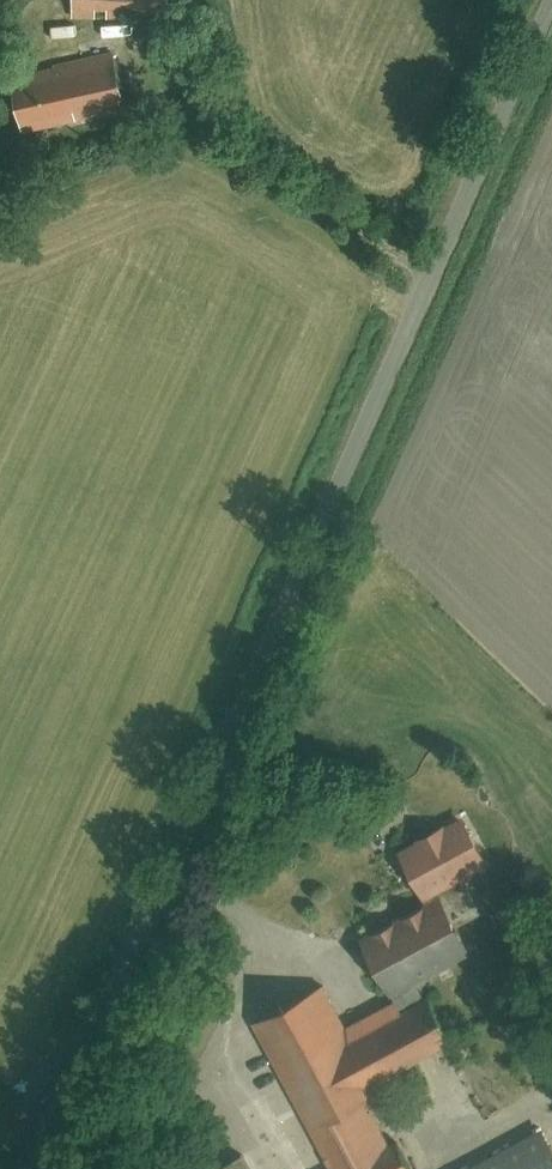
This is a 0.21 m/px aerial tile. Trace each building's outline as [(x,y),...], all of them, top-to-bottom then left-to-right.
[(65,20),(163,24),(164,0),(66,0),(65,20)] [(6,84),(21,139),(121,112),(107,57),(6,84)] [(392,852),(419,902),(482,868),(455,818),(392,852)] [(387,1002),(462,952),(428,900),(353,950),(387,1002)] [(249,1026),(327,1168),(400,1168),(360,1096),(441,1052),(413,1000),(330,1045),(303,997),(249,1026)] [(537,1134),(473,1168),(551,1168),(551,1162),(537,1134)] [(238,1156),(215,1168),(245,1168),(238,1156)]
